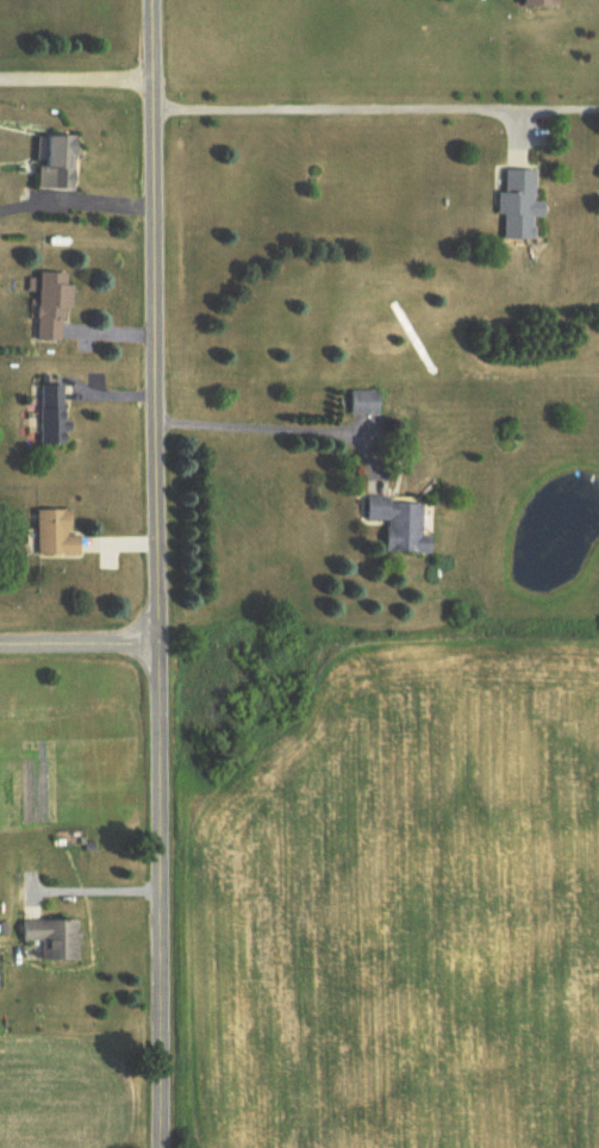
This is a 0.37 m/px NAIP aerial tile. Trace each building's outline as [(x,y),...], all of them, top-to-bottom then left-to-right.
[(39,137),(39,162),(50,162),(49,190),(81,191),(82,138),(39,137)] [(530,171),(496,169),(494,216),(498,216),(497,239),(527,240),(528,217),(537,218),(538,202),(529,201),(530,171)] [(40,274),(38,343),(69,344),(72,276),(40,274)] [(63,446),(63,387),(42,387),(42,446),(63,446)] [(382,393),(350,393),(350,417),(382,417),(382,393)] [(426,537),(427,500),(369,498),(368,522),(389,523),(388,554),(434,555),(434,537),(426,537)] [(39,511),(39,557),(82,556),(82,537),(72,537),(72,511),(39,511)] [(81,962),(81,921),(23,920),(23,943),(44,943),(44,962),(81,962)]
